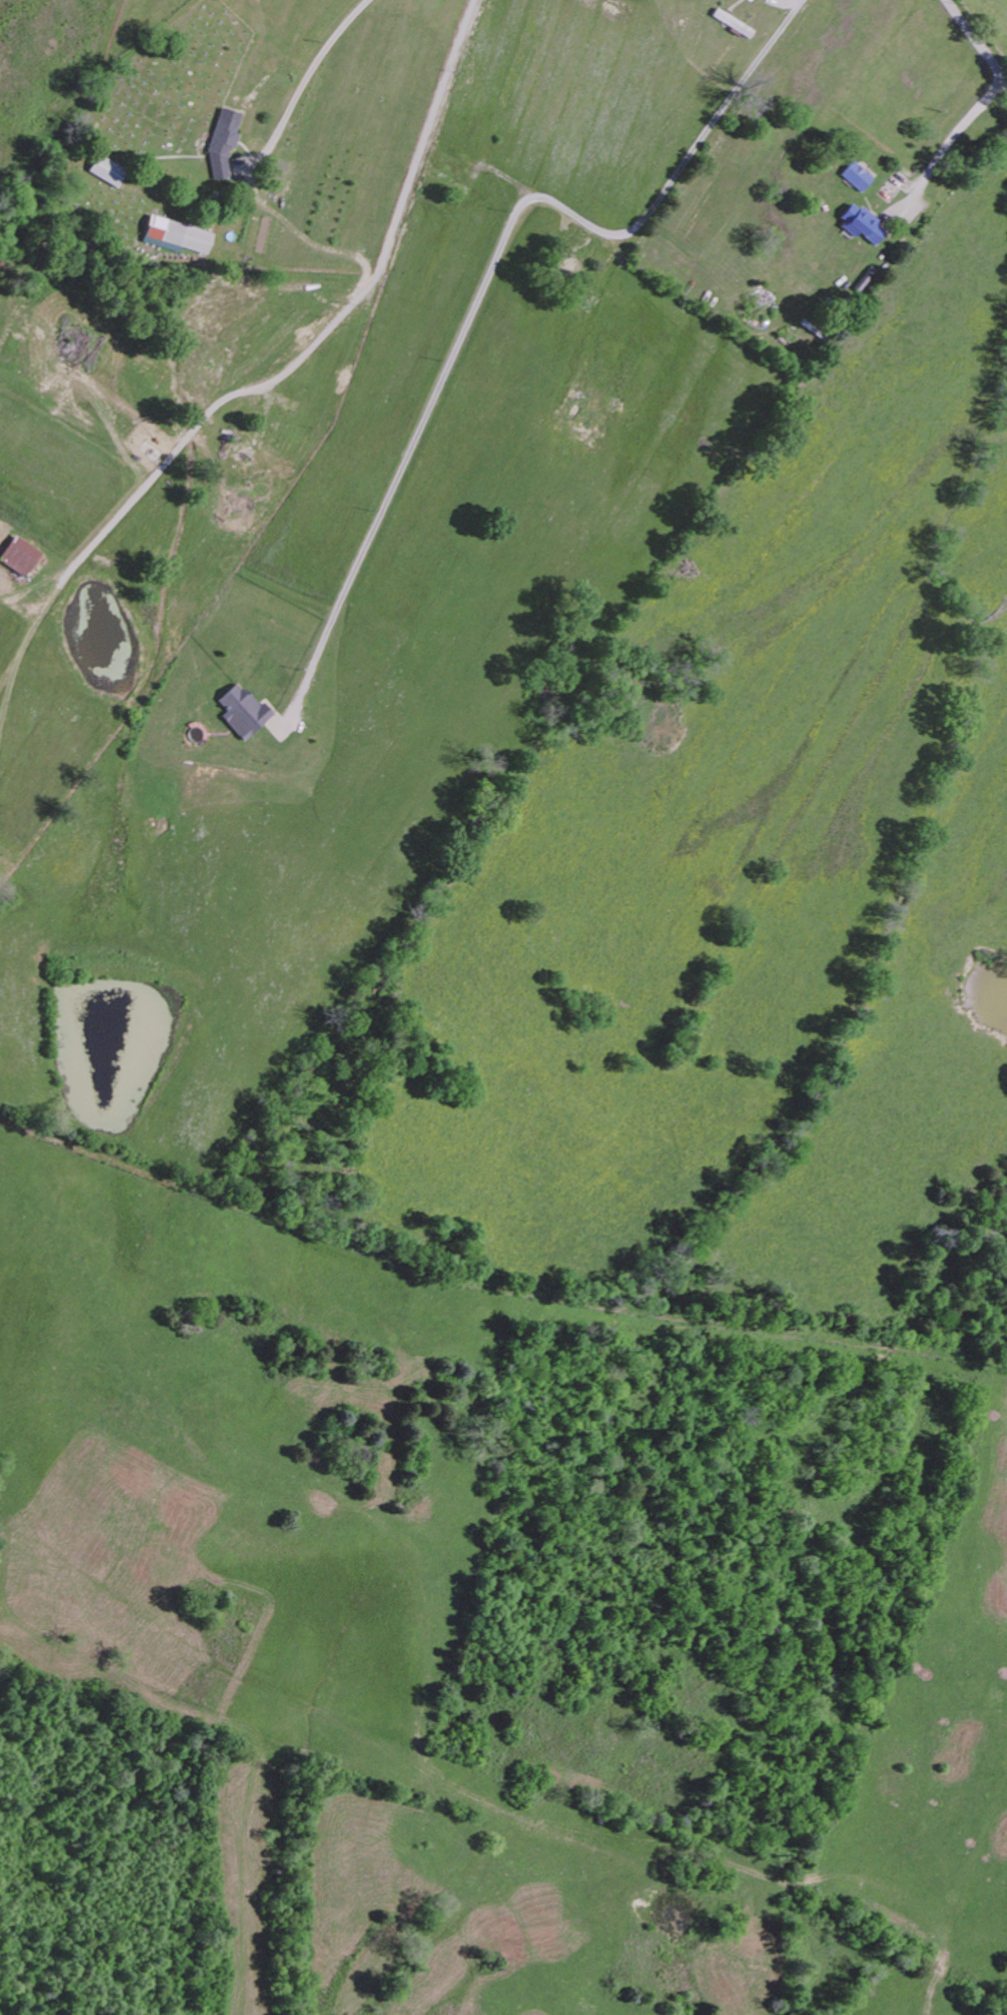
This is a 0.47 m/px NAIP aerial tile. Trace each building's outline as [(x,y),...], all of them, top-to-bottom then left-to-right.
[(241,114),(221,108),(203,172),(223,178),(232,148),(235,149),(239,134),(235,133),(241,114)] [(118,186),(125,167),(94,155),(86,174),(118,186)] [(839,175),(861,192),(873,178),(851,160),(839,175)] [(835,224),(853,237),(855,233),(874,247),(885,232),(874,224),(876,220),(851,202),(835,224)] [(142,238),(207,252),(211,231),(147,216),(142,238)] [(554,420),(592,437),(602,415),(590,409),(597,395),(570,384),(554,420)] [(40,553),(13,535),(0,555),(0,562),(24,578),(40,553)] [(220,717),(243,741),(269,716),(236,681),(216,700),(226,710),(220,717)]
